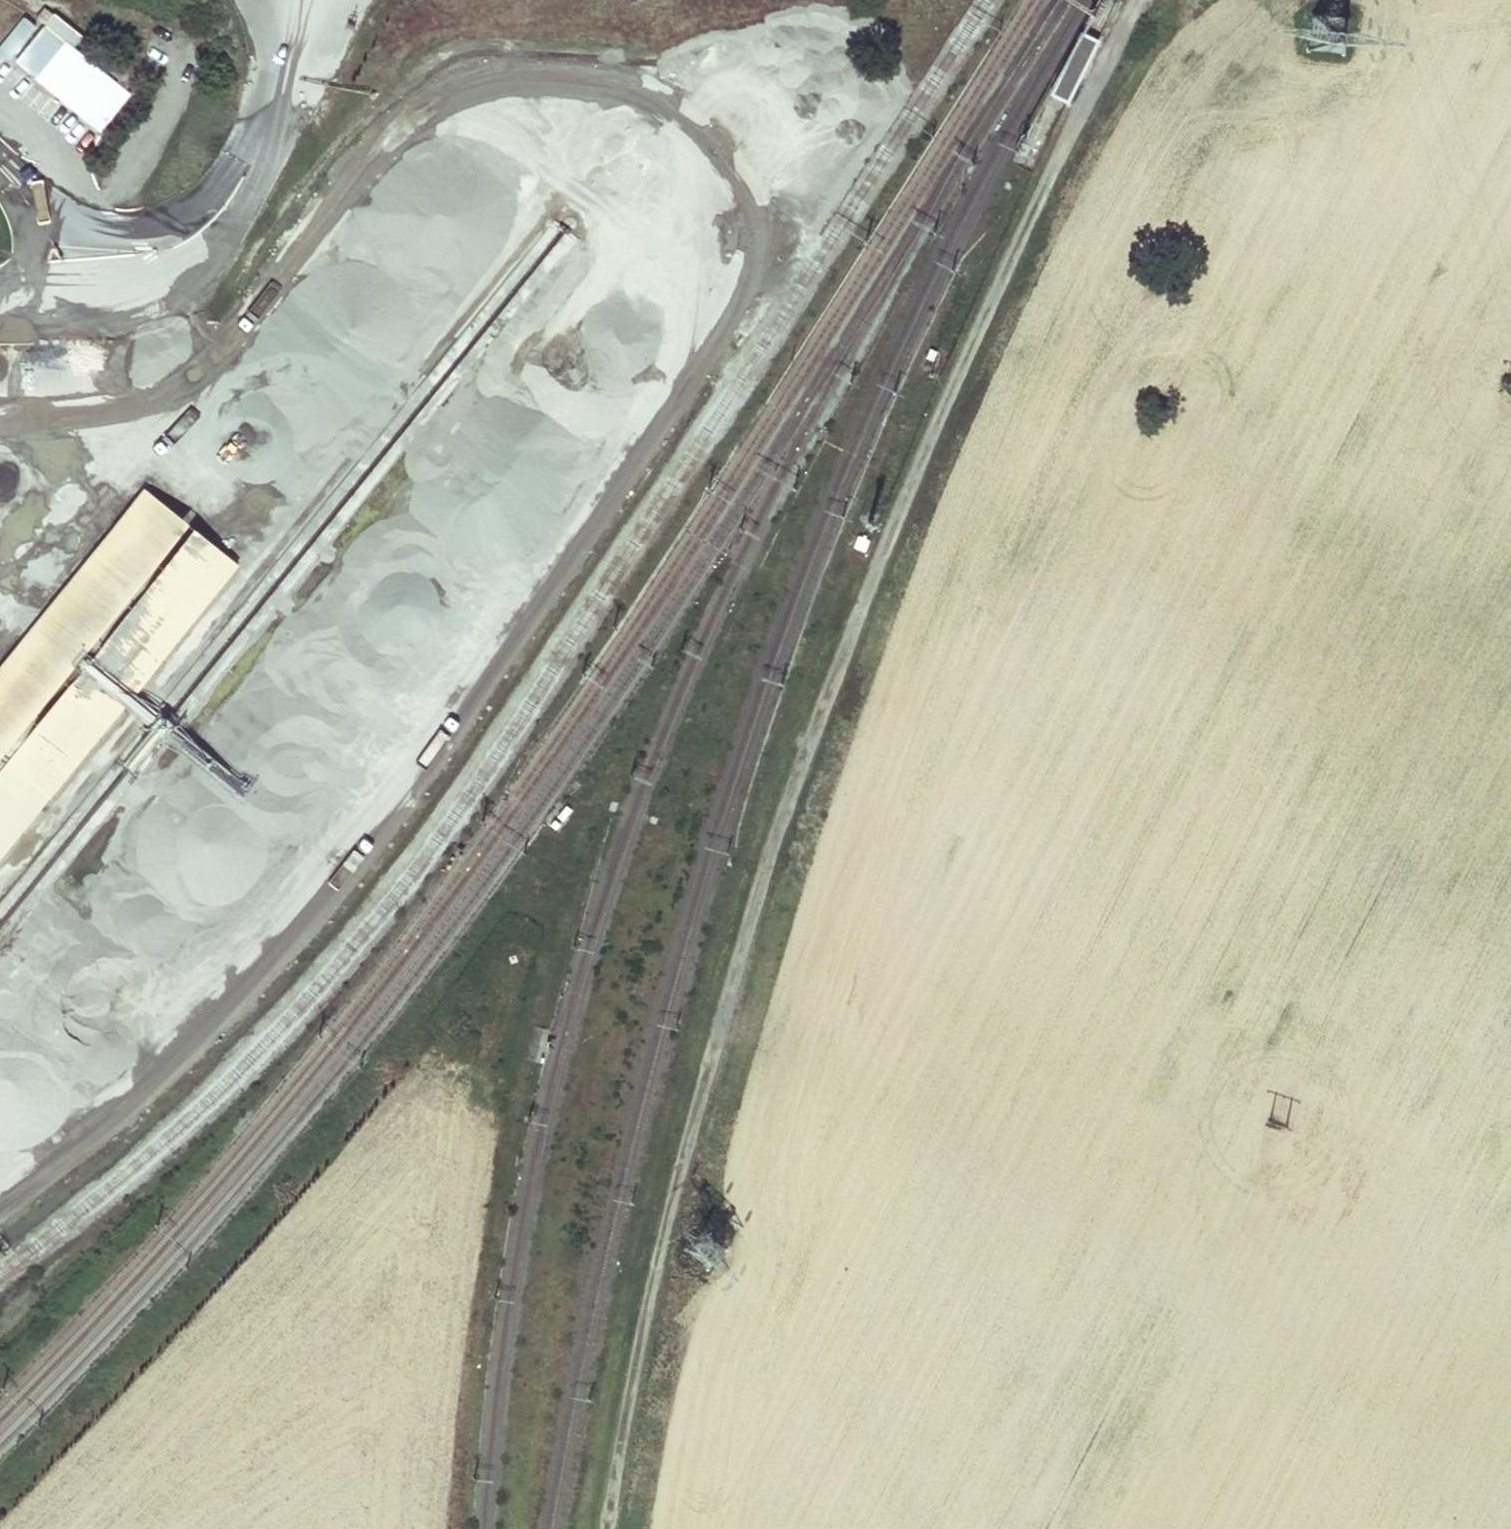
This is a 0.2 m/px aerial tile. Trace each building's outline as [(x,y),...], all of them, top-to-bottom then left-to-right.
[(46,6),(69,23),(78,11),(63,0),(51,0),(46,6)] [(43,25),(21,54),(71,94),(65,101),(101,130),(126,100),(89,72),(94,65),(43,25)] [(1082,28),(1050,91),(1069,101),(1101,38),(1082,28)] [(21,54),(15,61),(65,101),(71,94),(21,54)] [(94,65),(89,72),(126,100),(130,94),(94,65)] [(50,800),(0,759),(0,861),(50,800)]
